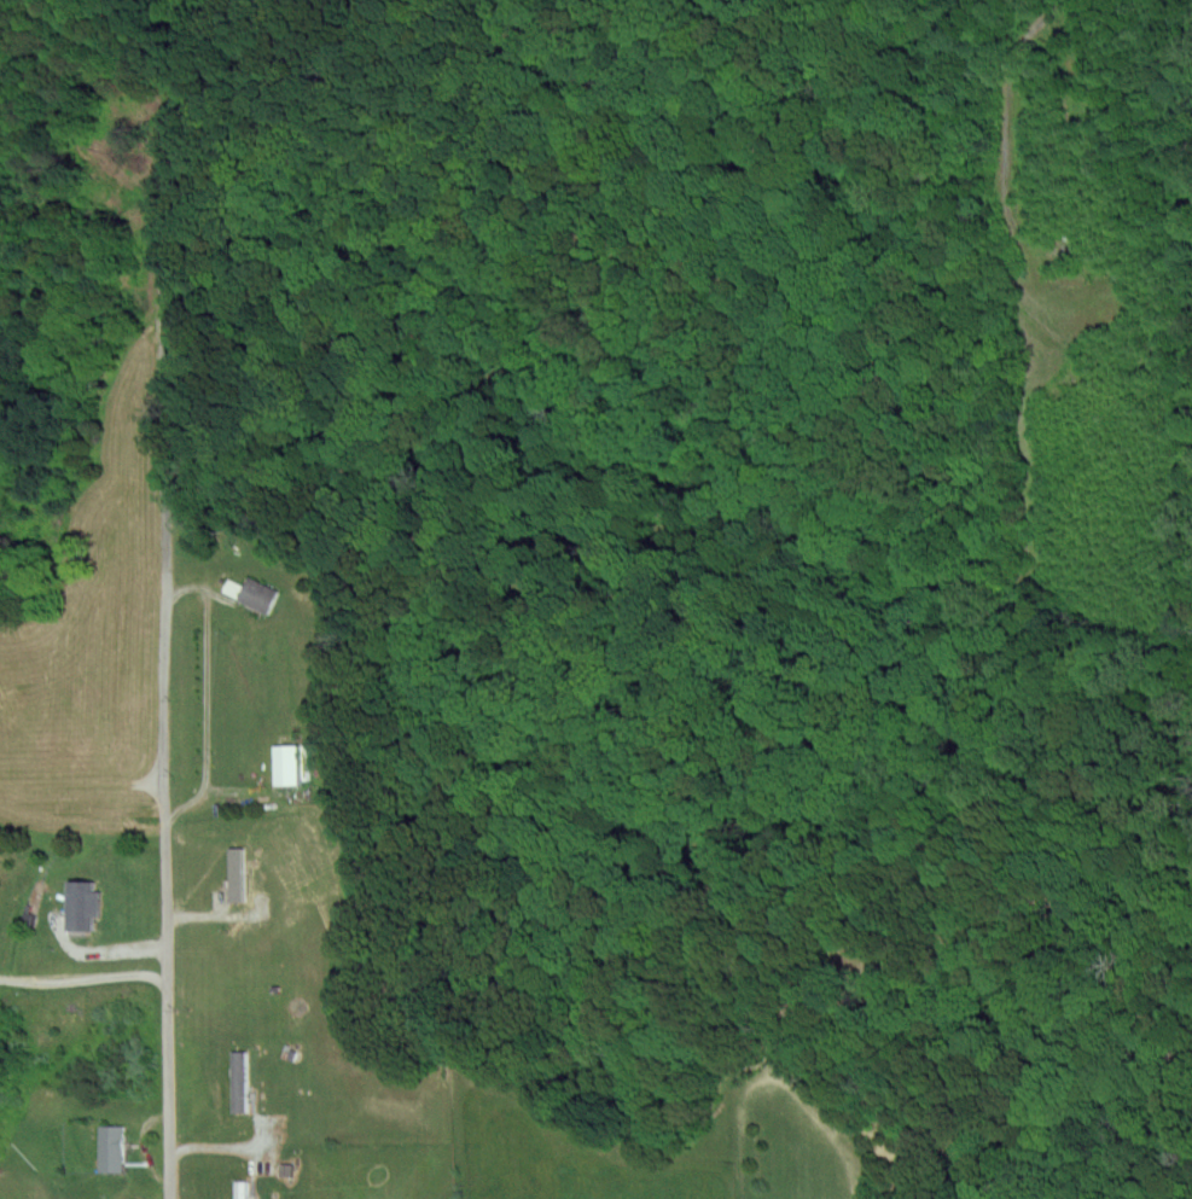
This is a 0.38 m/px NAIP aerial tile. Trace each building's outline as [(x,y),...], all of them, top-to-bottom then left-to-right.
[(250,576),(239,599),(267,612),(278,589),(250,576)] [(274,745),(300,744),(301,784),(274,784),(274,745)] [(243,899),(242,845),(225,846),(226,900),(243,899)] [(74,889),(72,939),(100,939),(100,921),(104,921),(105,898),(99,898),(99,890),(74,889)] [(231,1050),(233,1111),(250,1110),(248,1050),(231,1050)] [(101,1125),(103,1169),(127,1169),(126,1124),(101,1125)] [(281,1164),(281,1176),(297,1176),(297,1163),(281,1164)] [(237,1198),(250,1198),(250,1181),(237,1181),(237,1198)]
